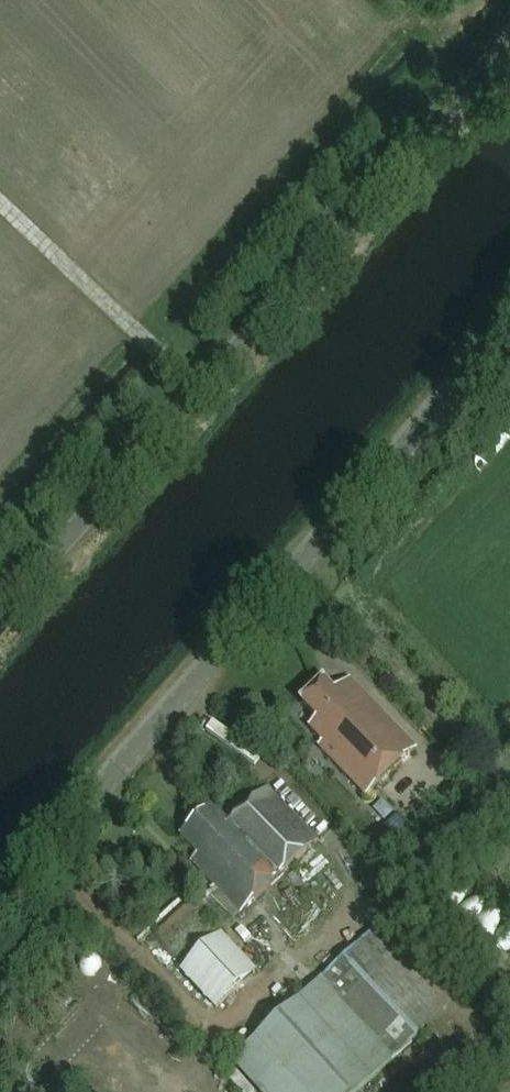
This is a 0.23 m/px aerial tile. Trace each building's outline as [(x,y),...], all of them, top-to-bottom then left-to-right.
[(366,798),(416,750),(349,680),(334,695),(324,683),(302,705),(318,722),(309,729),(323,744),(319,748),(366,798)] [(241,915),(318,842),(267,789),(228,826),(212,809),(181,839),(198,857),(191,863),(241,915)] [(232,1064),(256,1091),(363,1091),(395,1062),(428,1034),(469,1082),(509,1044),(509,1030),(449,963),(442,969),(394,918),(322,982),(232,1064)] [(221,938),(182,974),(216,1010),(255,974),(221,938)]
